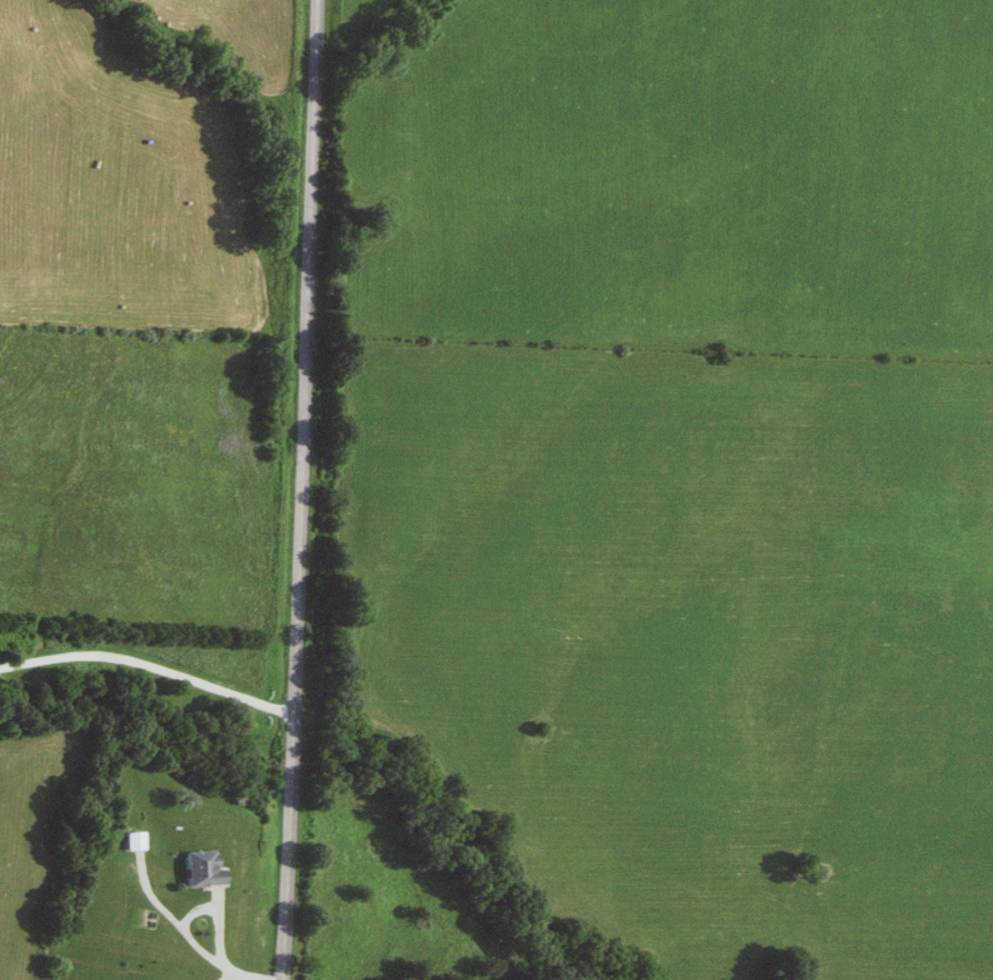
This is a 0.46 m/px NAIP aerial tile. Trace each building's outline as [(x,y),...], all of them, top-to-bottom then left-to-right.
[(123,852),(140,850),(138,832),(121,834),(123,852)] [(210,869),(209,851),(180,852),(181,887),(216,886),(216,869),(210,869)]
